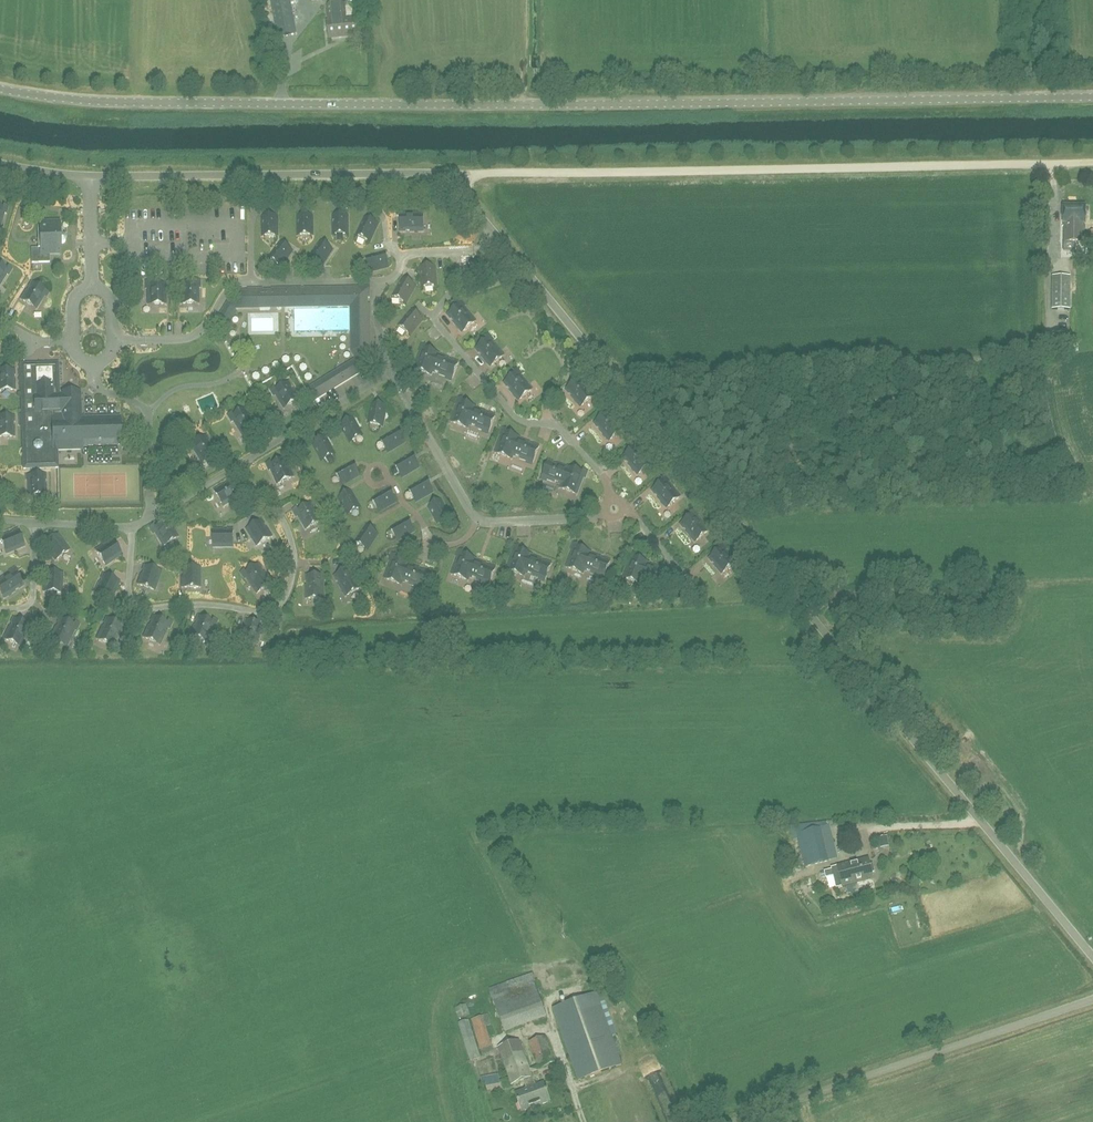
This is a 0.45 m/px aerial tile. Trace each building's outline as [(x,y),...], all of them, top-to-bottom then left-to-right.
[(290,0),(270,0),(278,38),(297,34),(294,21),(290,0)] [(306,3),(309,9),(316,6),(313,0),(311,0),(306,3)] [(327,5),(328,21),(327,21),(328,37),(358,35),(356,18),(343,19),(343,14),(345,14),(343,3),(327,5)] [(5,213),(7,213),(9,205),(4,204),(3,207),(0,206),(0,229),(5,213)] [(1085,223),(1085,206),(1063,205),(1063,223),(1064,223),(1063,243),(1083,243),(1084,223),(1085,223)] [(404,211),(397,212),(397,216),(400,216),(401,231),(406,231),(406,230),(410,230),(410,231),(423,230),(423,214),(410,214),(410,213),(404,213),(404,211)] [(348,215),(332,215),(333,234),(348,234),(348,215)] [(262,216),(262,235),(277,235),(277,216),(262,216)] [(297,216),(297,235),(313,235),(312,216),(297,216)] [(364,217),(356,235),(370,241),(378,224),(364,217)] [(32,262),(49,262),(49,253),(59,253),(58,222),(40,222),(41,248),(31,248),(32,262)] [(320,240),(309,256),(322,265),(332,249),(320,240)] [(280,241),(269,256),(281,265),(292,250),(280,241)] [(384,251),(366,256),(369,271),(388,266),(384,251)] [(0,265),(0,282),(3,278),(6,273),(8,275),(12,268),(8,266),(6,269),(0,265)] [(382,269),(384,275),(394,272),(392,266),(382,269)] [(435,266),(420,267),(421,286),(436,285),(435,266)] [(1069,309),(1069,276),(1052,276),(1051,309),(1069,309)] [(402,278),(392,295),(406,302),(415,286),(402,278)] [(198,288),(201,288),(201,279),(190,279),(190,283),(181,284),(181,289),(182,289),(182,293),(181,293),(181,303),(193,303),(193,297),(197,297),(197,293),(198,293),(198,288)] [(153,303),(165,303),(165,293),(164,293),(164,289),(165,289),(164,284),(150,284),(150,280),(145,280),(145,288),(147,288),(147,294),(148,294),(149,298),(153,298),(153,303)] [(28,291),(27,291),(22,299),(32,305),(35,301),(39,303),(41,299),(42,300),(45,295),(44,294),(46,291),(32,283),(29,287),(30,287),(28,291)] [(454,322),(462,332),(475,321),(466,311),(467,311),(464,307),(465,305),(460,299),(457,302),(459,305),(448,315),(451,319),(452,318),(455,321),(454,322)] [(411,309),(399,324),(410,334),(422,319),(411,309)] [(482,356),(490,366),(503,355),(495,345),(492,341),(493,339),(488,333),(485,337),(487,339),(476,349),(480,353),(480,352),(483,355),(482,356)] [(1048,349),(1062,349),(1061,339),(1048,339),(1048,349)] [(452,380),(459,360),(453,358),(453,359),(450,357),(450,356),(440,352),(441,352),(426,346),(427,343),(422,341),(418,350),(420,350),(414,367),(432,374),(433,371),(435,372),(435,370),(439,372),(439,374),(446,376),(446,378),(452,380)] [(22,364),(21,364),(22,414),(23,426),(24,469),(50,468),(54,468),(58,467),(58,465),(57,448),(58,448),(78,448),(80,448),(80,443),(84,443),(119,442),(119,440),(119,421),(80,422),(80,417),(80,393),(61,394),(61,396),(53,396),(52,389),(59,389),(58,363),(32,364),(22,364)] [(510,390),(519,400),(531,389),(523,379),(524,379),(520,375),(522,373),(517,368),(513,371),(515,373),(504,383),(508,387),(508,386),(511,389),(510,390)] [(0,370),(0,390),(14,389),(14,379),(13,379),(13,375),(14,375),(14,370),(0,370)] [(572,396),(581,406),(593,396),(585,386),(585,385),(582,381),(583,380),(578,374),(575,377),(577,380),(566,389),(570,393),(570,392),(573,396),(572,396)] [(290,387),(291,387),(288,382),(274,391),(276,394),(275,394),(278,399),(279,399),(282,403),(285,400),(288,405),(298,399),(293,390),(292,391),(290,387)] [(458,396),(455,404),(456,405),(450,422),(468,429),(469,426),(471,427),(472,425),(476,426),(475,428),(482,431),(482,433),(488,435),(496,415),(489,413),(489,414),(486,412),(486,411),(477,407),(462,401),(463,398),(458,396)] [(386,407),(371,404),(367,422),(382,425),(386,407)] [(234,421),(236,425),(237,425),(239,429),(243,426),(246,431),(256,425),(251,416),(250,417),(248,413),(249,413),(246,408),(234,416),(231,412),(226,415),(231,423),(234,421)] [(609,440),(621,430),(613,420),(614,419),(610,415),(612,414),(607,408),(603,411),(606,414),(595,423),(598,427),(599,426),(601,430),(609,440)] [(14,436),(13,426),(13,422),(13,417),(0,417),(0,436),(14,436)] [(340,425),(350,442),(363,434),(353,418),(340,425)] [(397,429),(380,438),(387,451),(404,442),(397,429)] [(500,441),(496,452),(511,457),(512,454),(515,455),(515,457),(520,459),(520,457),(522,458),(522,459),(528,462),(528,460),(532,462),(538,447),(533,445),(533,446),(529,444),(529,443),(518,439),(519,437),(504,432),(502,435),(501,435),(499,441),(500,441)] [(614,445),(622,438),(618,434),(610,440),(614,445)] [(335,453),(326,436),(312,443),(322,460),(335,453)] [(200,446),(201,446),(198,442),(184,450),(186,453),(185,454),(188,459),(189,458),(191,462),(195,460),(198,464),(208,458),(203,450),(202,450),(200,446)] [(640,448),(635,442),(632,445),(634,447),(623,457),(627,461),(627,460),(630,463),(629,464),(638,474),(650,463),(642,453),(639,449),(640,448)] [(402,476),(418,467),(411,454),(394,463),(402,476)] [(265,463),(268,470),(271,469),(273,474),(274,474),(278,483),(292,477),(289,468),(288,468),(286,464),(287,464),(285,459),(272,465),(270,461),(265,463)] [(555,481),(555,480),(559,482),(559,483),(562,484),(561,488),(576,493),(581,482),(583,477),(585,478),(588,470),(584,469),(582,472),(569,467),(568,469),(557,465),(553,464),(553,463),(548,461),(542,476),(547,478),(546,479),(552,481),(552,480),(555,481)] [(359,475),(352,462),(335,471),(342,484),(359,475)] [(29,475),(29,479),(28,479),(28,485),(29,485),(29,489),(33,489),(34,494),(46,494),(45,484),(44,484),(44,480),(45,480),(45,475),(29,475)] [(670,481),(665,475),(661,478),(663,481),(653,490),(656,494),(657,494),(659,497),(667,507),(679,497),(671,487),(672,486),(668,482),(670,481)] [(416,501),(432,491),(425,479),(408,488),(416,501)] [(231,481),(227,484),(228,484),(224,486),(215,491),(223,505),(232,500),(232,501),(237,498),(237,497),(240,495),(231,481)] [(388,488),(371,498),(379,511),(396,501),(388,488)] [(351,490),(338,497),(348,514),(361,507),(351,490)] [(450,516),(441,499),(428,506),(437,523),(450,516)] [(313,503),(300,510),(298,506),(294,508),(298,515),(300,514),(302,519),(303,519),(308,527),(322,519),(317,511),(315,507),(313,503)] [(698,515),(693,509),(689,512),(692,515),(681,524),(684,528),(685,527),(688,531),(687,531),(695,541),(708,530),(699,521),(700,520),(697,516),(698,515)] [(414,531),(406,518),(390,527),(397,540),(414,531)] [(265,524),(262,519),(246,528),(258,546),(273,536),(267,527),(266,528),(263,525),(265,524)] [(168,520),(155,528),(153,524),(148,527),(152,534),(155,532),(158,537),(159,537),(164,545),(178,536),(173,528),(172,528),(170,525),(170,524),(168,520)] [(378,533),(365,525),(355,541),(367,549),(378,533)] [(5,552),(23,545),(17,530),(12,532),(13,532),(9,534),(8,533),(0,537),(0,539),(5,552)] [(232,546),(233,530),(227,530),(227,531),(223,531),(223,530),(213,530),(213,546),(232,546)] [(58,534),(45,544),(47,548),(48,547),(50,551),(56,559),(69,550),(58,534)] [(104,545),(96,551),(105,564),(121,554),(112,540),(108,543),(105,546),(104,545)] [(591,571),(591,572),(594,573),(594,574),(599,576),(599,575),(604,577),(609,561),(604,560),(600,559),(601,558),(589,554),(590,552),(577,547),(578,544),(573,542),(571,549),(573,550),(571,555),(572,555),(567,567),(582,573),(584,569),(587,570),(591,571)] [(727,549),(722,543),(718,546),(720,549),(709,558),(713,562),(714,561),(716,565),(715,565),(722,573),(734,562),(728,555),(729,554),(725,550),(727,549)] [(532,574),(535,576),(540,578),(540,577),(545,579),(550,564),(546,562),(545,563),(541,561),(542,561),(530,556),(531,555),(517,550),(519,546),(514,545),(512,552),(514,552),(512,557),(513,558),(508,570),(523,575),(525,572),(528,573),(528,572),(532,574)] [(649,581),(648,582),(652,583),(651,584),(656,586),(657,585),(661,587),(667,572),(662,570),(662,571),(658,569),(658,568),(647,564),(648,563),(634,558),(635,554),(631,552),(628,560),(630,560),(628,565),(629,566),(625,577),(640,583),(641,580),(645,581),(645,580),(649,581)] [(409,582),(409,583),(412,584),(412,585),(417,587),(418,586),(422,588),(428,573),(423,571),(422,572),(419,570),(419,569),(408,565),(408,564),(395,558),(396,555),(392,553),(389,561),(391,561),(389,566),(390,567),(385,578),(401,584),(402,580),(405,582),(406,581),(409,582)] [(468,580),(469,576),(472,577),(473,576),(476,577),(476,579),(479,580),(478,581),(484,583),(485,582),(488,583),(494,568),(474,561),(475,559),(459,553),(455,562),(456,563),(452,574),(468,580)] [(257,593),(272,582),(265,571),(264,572),(262,569),(263,568),(260,562),(246,571),(245,569),(241,571),(245,578),(247,577),(257,593)] [(361,585),(349,564),(336,572),(334,569),(330,571),(334,578),(336,577),(345,594),(361,585)] [(142,575),(141,575),(138,584),(153,589),(159,571),(145,566),(143,571),(142,575)] [(0,580),(0,592),(4,597),(14,590),(18,587),(18,588),(22,585),(14,572),(17,570),(15,567),(9,571),(10,573),(5,576),(6,577),(0,580)] [(183,573),(183,577),(182,577),(182,588),(200,588),(200,567),(181,567),(181,573),(183,573)] [(307,598),(323,598),(323,585),(324,585),(324,580),(326,580),(326,572),(321,572),(321,576),(307,576),(307,581),(308,581),(308,585),(307,585),(307,598)] [(61,592),(61,573),(45,573),(45,578),(46,578),(46,582),(45,582),(45,592),(61,592)] [(118,582),(104,575),(102,580),(100,584),(96,593),(110,599),(118,582)] [(144,637),(159,644),(164,632),(165,632),(167,628),(169,629),(173,622),(168,620),(167,623),(153,617),(151,622),(152,622),(150,626),(150,625),(144,637)] [(191,635),(206,641),(210,631),(211,631),(213,627),(215,628),(218,620),(213,618),(212,622),(206,620),(206,619),(202,617),(201,618),(198,617),(197,621),(197,622),(196,626),(195,625),(191,635)] [(5,639),(19,646),(25,634),(26,634),(28,629),(30,630),(33,623),(29,621),(27,625),(14,618),(12,623),(13,623),(11,627),(10,627),(5,639)] [(51,639),(66,646),(71,634),(72,634),(74,630),(76,630),(80,623),(75,621),(74,625),(60,619),(58,623),(59,624),(57,627),(51,639)] [(98,639),(112,646),(118,634),(121,629),(122,630),(126,623),(122,621),(120,625),(107,619),(105,623),(106,624),(104,627),(103,627),(98,639)] [(261,621),(260,624),(246,621),(245,626),(246,626),(245,630),(244,630),(242,640),(257,644),(260,634),(261,634),(262,629),(264,629),(266,622),(261,621)] [(821,828),(797,835),(798,838),(805,867),(829,861),(821,828)] [(868,858),(831,868),(836,888),(873,879),(872,873),(874,872),(872,864),(870,865),(868,858)] [(547,1018),(534,982),(504,992),(502,984),(489,988),(492,997),(505,1033),(547,1018)] [(578,1080),(621,1065),(596,993),(553,1008),(578,1080)] [(459,1020),(470,1015),(467,1004),(455,1008),(459,1020)] [(493,1052),(486,1026),(491,1024),(489,1015),(472,1019),(480,1050),(481,1049),(482,1055),(493,1052)] [(473,1060),(480,1058),(469,1020),(458,1023),(470,1061),(473,1060)] [(538,1068),(554,1062),(546,1036),(529,1042),(538,1068)] [(535,1086),(532,1077),(519,1040),(498,1047),(512,1085),(524,1080),(527,1089),(515,1093),(522,1112),(550,1101),(543,1083),(535,1086)]
